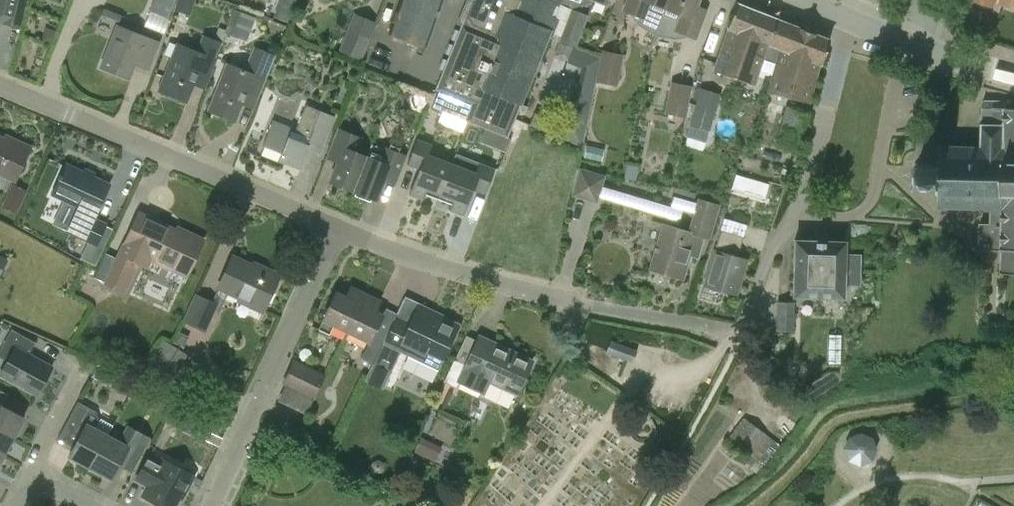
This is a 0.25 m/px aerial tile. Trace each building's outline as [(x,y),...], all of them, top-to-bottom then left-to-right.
[(23,27),(30,0),(3,0),(0,13),(0,21),(8,23),(8,24),(23,27)] [(190,16),(195,0),(177,0),(174,10),(190,16)] [(274,17),(288,22),(295,5),(281,0),(274,17)] [(443,0),(399,0),(387,34),(426,49),(443,0)] [(555,33),(556,33),(547,29),(552,16),(558,0),(473,0),(463,24),(461,24),(435,89),(428,105),(507,137),(520,107),(526,109),(527,106),(522,104),(551,31),(555,33)] [(552,16),(547,29),(556,33),(559,35),(557,41),(576,47),(583,27),(565,21),(570,8),(579,12),(580,10),(582,4),(583,0),(558,0),(552,16)] [(629,13),(632,17),(636,22),(642,27),(649,32),(654,34),(668,0),(627,0),(623,11),(629,13)] [(654,34),(657,35),(665,37),(672,38),(680,37),(688,36),(694,39),(706,9),(696,5),(698,0),(668,0),(654,34)] [(762,59),(762,57),(780,20),(737,3),(727,28),(728,28),(713,71),(753,85),(762,59)] [(579,12),(570,8),(565,21),(583,27),(588,14),(580,10),(579,12)] [(104,9),(101,16),(119,23),(122,16),(104,9)] [(146,24),(165,31),(170,17),(151,11),(146,24)] [(240,37),(249,14),(240,11),(231,33),(240,37)] [(354,11),(338,49),(361,59),(377,21),(354,11)] [(820,64),(829,39),(780,20),(762,57),(762,59),(775,63),(768,92),(808,103),(819,64),(820,64)] [(150,62),(158,42),(117,26),(100,67),(129,78),(137,57),(150,62)] [(206,80),(215,59),(226,32),(217,28),(213,37),(202,33),(195,51),(178,44),(159,90),(186,101),(196,76),(206,80)] [(46,29),(42,41),(51,44),(55,32),(46,29)] [(255,101),(264,79),(274,53),(254,45),(243,71),(227,64),(209,109),(235,120),(244,96),(255,101)] [(617,85),(623,53),(602,49),(595,81),(617,85)] [(671,80),(664,112),(685,116),(692,84),(671,80)] [(697,99),(689,124),(709,130),(720,94),(696,86),(692,97),(697,99)] [(980,243),(980,250),(1002,250),(1002,273),(1013,273),(1013,107),(1008,107),(1008,100),(983,100),(983,108),(981,145),(943,144),(943,157),(940,157),(940,162),(918,161),(918,164),(921,164),(920,183),(917,183),(917,186),(939,187),(938,192),(943,193),(943,204),(939,207),(940,209),(943,206),(961,207),(961,211),(963,211),(963,207),(981,208),(981,212),(983,212),(983,208),(991,209),(990,223),(980,223),(980,243)] [(299,169),(310,140),(323,145),(335,116),(305,104),(294,133),(291,132),(292,128),(272,121),(262,145),(281,153),(278,160),(299,169)] [(796,147),(806,111),(787,106),(777,142),(796,147)] [(330,181),(353,190),(372,143),(371,142),(366,156),(356,152),(361,138),(338,129),(327,157),(338,161),(330,181)] [(495,145),(506,150),(511,138),(507,137),(499,134),(495,145)] [(30,147),(14,139),(12,142),(0,137),(0,173),(15,180),(30,147)] [(440,194),(452,164),(428,155),(432,146),(416,140),(407,163),(420,168),(410,194),(423,199),(427,189),(440,194)] [(405,156),(383,147),(372,143),(353,190),(376,199),(383,179),(394,183),(405,156)] [(603,151),(587,147),(584,159),(600,162),(603,151)] [(452,164),(440,194),(453,199),(449,209),(462,214),(472,188),(485,193),(494,169),(470,160),(466,170),(452,164)] [(52,194),(77,205),(66,230),(96,244),(106,222),(94,217),(95,214),(96,214),(110,184),(66,164),(52,194)] [(627,165),(625,177),(636,180),(639,168),(627,165)] [(597,202),(598,196),(643,209),(646,198),(602,185),(605,175),(580,167),(572,194),(597,202)] [(751,178),(736,173),(731,188),(746,193),(751,178)] [(28,193),(12,185),(2,207),(17,215),(28,193)] [(648,269),(683,279),(690,255),(698,257),(704,237),(709,239),(720,204),(698,198),(697,202),(673,195),(670,205),(646,198),(643,209),(679,220),(682,208),(694,212),(688,230),(662,222),(648,269)] [(186,275),(202,239),(183,230),(182,233),(156,221),(136,212),(114,256),(105,252),(94,276),(104,280),(102,283),(125,293),(138,264),(148,267),(152,257),(174,266),(173,269),(186,275)] [(747,259),(737,256),(743,236),(720,229),(703,285),(736,295),(747,259)] [(843,297),(843,284),(860,285),(861,253),(844,252),(845,241),(794,240),(792,296),(843,297)] [(0,254),(0,273),(8,259),(0,254)] [(233,256),(219,287),(241,297),(239,300),(262,310),(279,275),(254,263),(252,266),(233,256)] [(329,333),(334,324),(347,331),(365,294),(350,287),(346,297),(335,292),(322,319),(323,319),(318,328),(329,333)] [(218,303),(195,292),(182,320),(205,331),(218,303)] [(380,301),(365,294),(347,331),(370,342),(371,340),(381,345),(372,363),(373,363),(396,316),(385,311),(383,315),(375,311),(380,301)] [(793,330),(793,302),(777,302),(777,330),(793,330)] [(442,357),(457,326),(418,307),(410,323),(396,316),(373,363),(390,371),(401,351),(407,354),(413,343),(442,357)] [(0,374),(37,394),(52,366),(29,353),(36,342),(12,328),(1,347),(12,353),(0,374)] [(175,373),(188,353),(182,350),(189,335),(178,331),(172,344),(163,339),(143,369),(171,387),(178,375),(175,373)] [(517,393),(532,360),(479,335),(458,380),(483,392),(489,380),(517,393)] [(634,348),(607,339),(604,350),(630,359),(634,348)] [(314,397),(324,375),(294,361),(283,382),(314,397)] [(108,368),(98,363),(93,375),(103,379),(108,368)] [(144,389),(135,384),(128,397),(138,402),(144,389)] [(13,437),(24,416),(3,404),(8,394),(0,389),(0,430),(13,437)] [(90,466),(107,435),(94,428),(98,421),(96,411),(88,407),(89,406),(78,401),(66,423),(77,429),(81,421),(86,424),(69,455),(90,466)] [(167,421),(191,434),(201,414),(177,402),(167,421)] [(743,416),(728,436),(747,450),(742,457),(749,463),(751,460),(762,468),(780,444),(743,416)] [(304,420),(299,430),(307,434),(312,424),(304,420)] [(111,478),(124,455),(136,461),(149,437),(128,425),(119,441),(107,435),(90,466),(111,478)] [(881,440),(857,429),(845,453),(869,464),(881,440)] [(3,456),(13,437),(0,430),(0,455),(3,456)] [(194,475),(162,458),(160,462),(148,456),(136,478),(147,485),(142,495),(163,505),(175,505),(180,497),(182,498),(194,475)]
